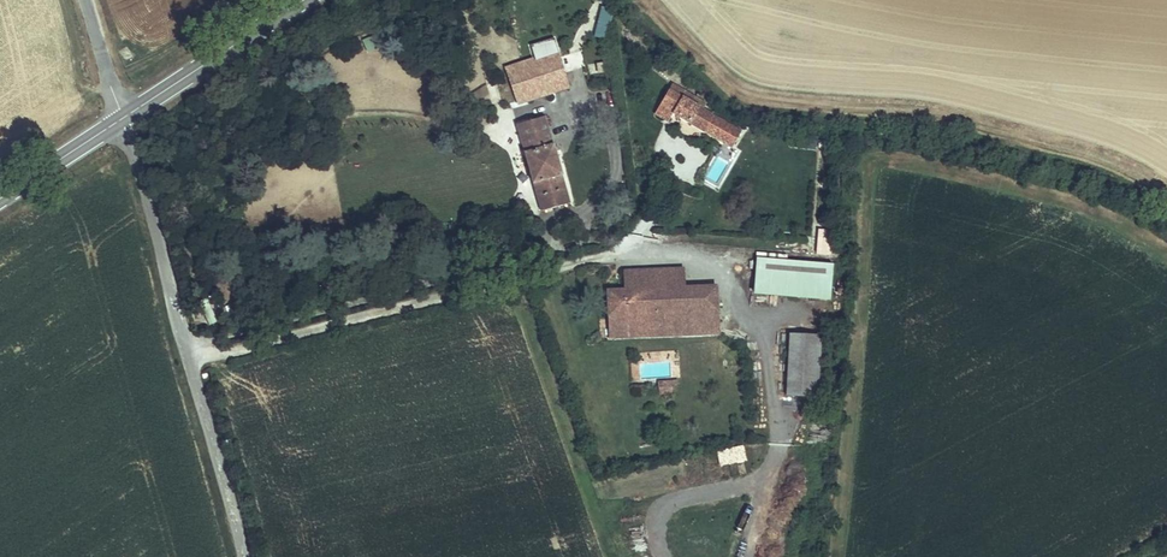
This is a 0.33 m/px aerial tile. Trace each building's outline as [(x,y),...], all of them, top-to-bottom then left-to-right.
[(602,7),(593,35),(606,39),(614,10),(602,7)] [(517,112),(531,107),(527,93),(543,88),(547,102),(567,96),(559,65),(508,81),(517,112)] [(527,93),(531,107),(547,102),(543,88),(527,93)] [(682,105),(675,117),(719,141),(723,135),(737,143),(741,137),(682,105)] [(545,223),(574,213),(544,128),(516,138),(545,223)] [(820,227),(814,252),(829,255),(835,230),(820,227)] [(828,298),(831,262),(755,256),(753,292),(828,298)] [(632,277),(634,297),(616,298),(621,344),(728,335),(723,289),(694,291),(692,272),(632,277)] [(828,396),(830,335),(801,334),(799,395),(828,396)] [(676,379),(659,378),(658,393),(675,394),(676,379)]
